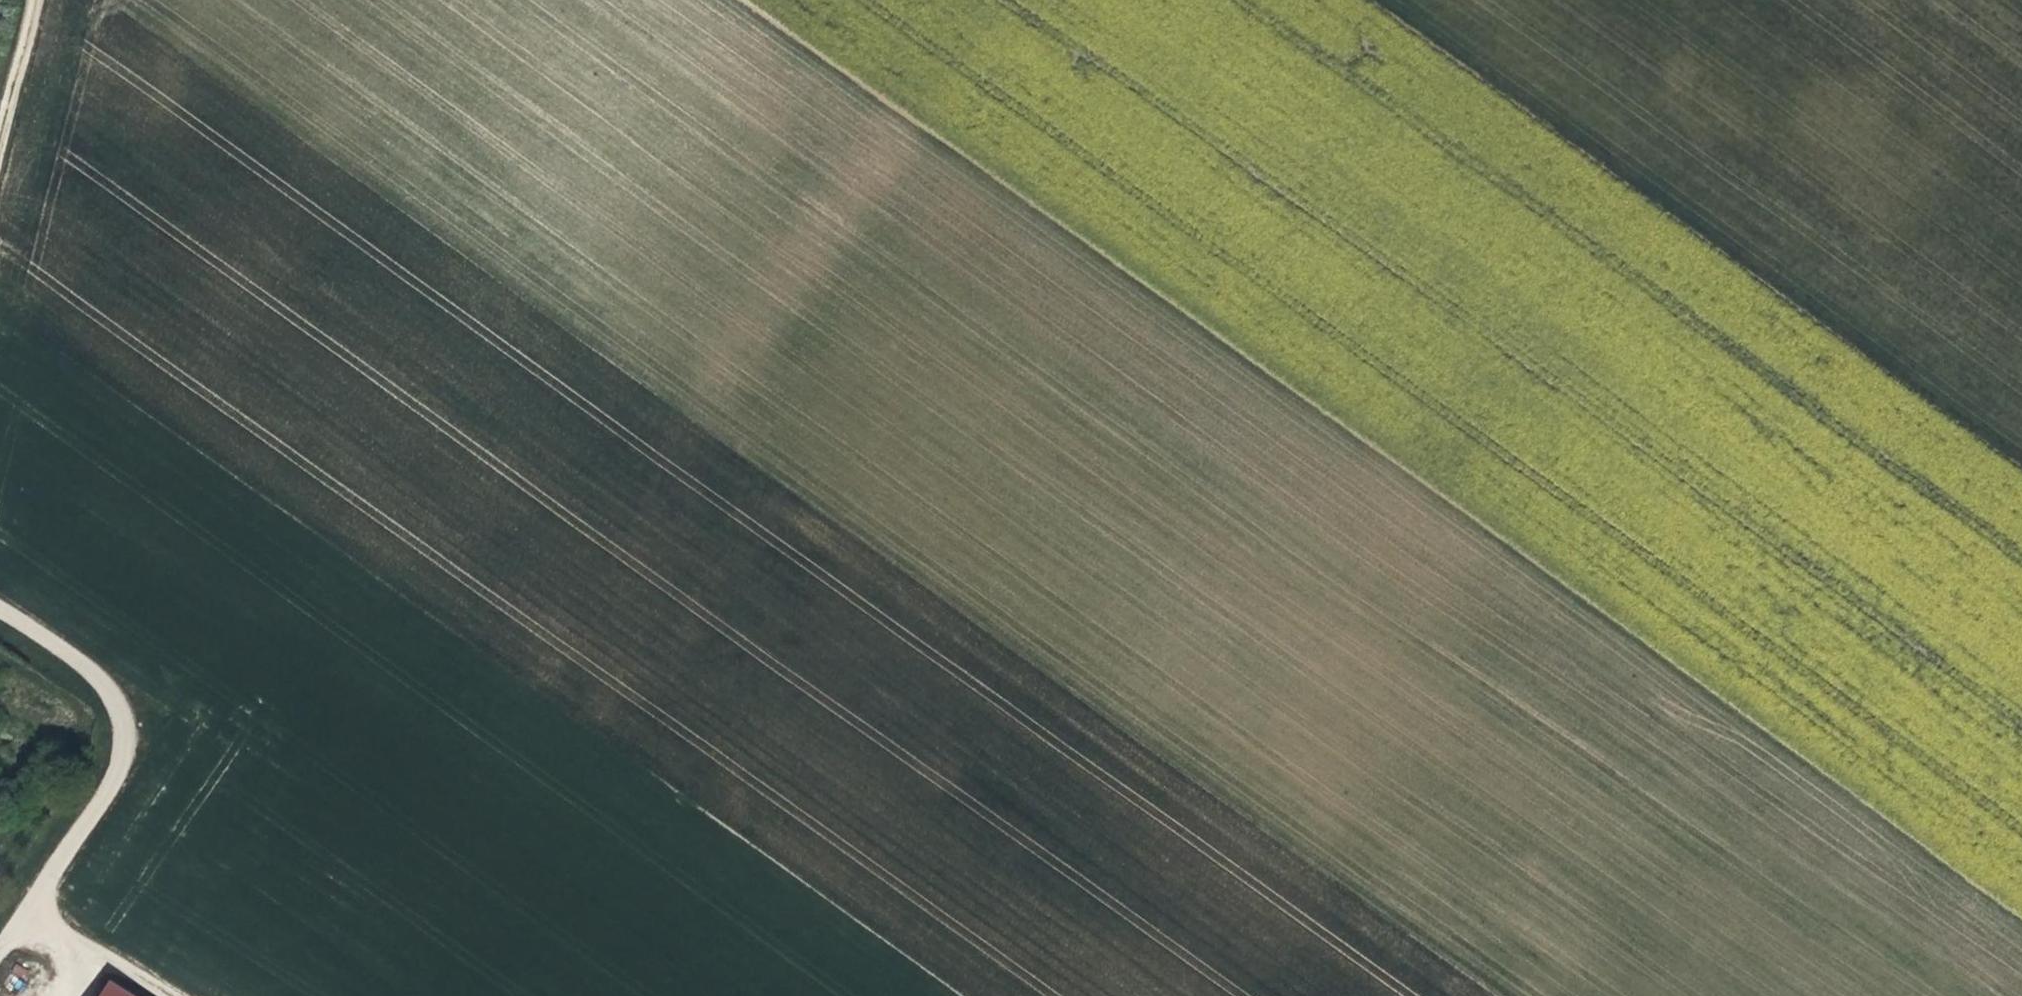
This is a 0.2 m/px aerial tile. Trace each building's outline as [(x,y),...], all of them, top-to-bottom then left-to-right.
[(99,987),(94,995),(114,995),(99,987)]
